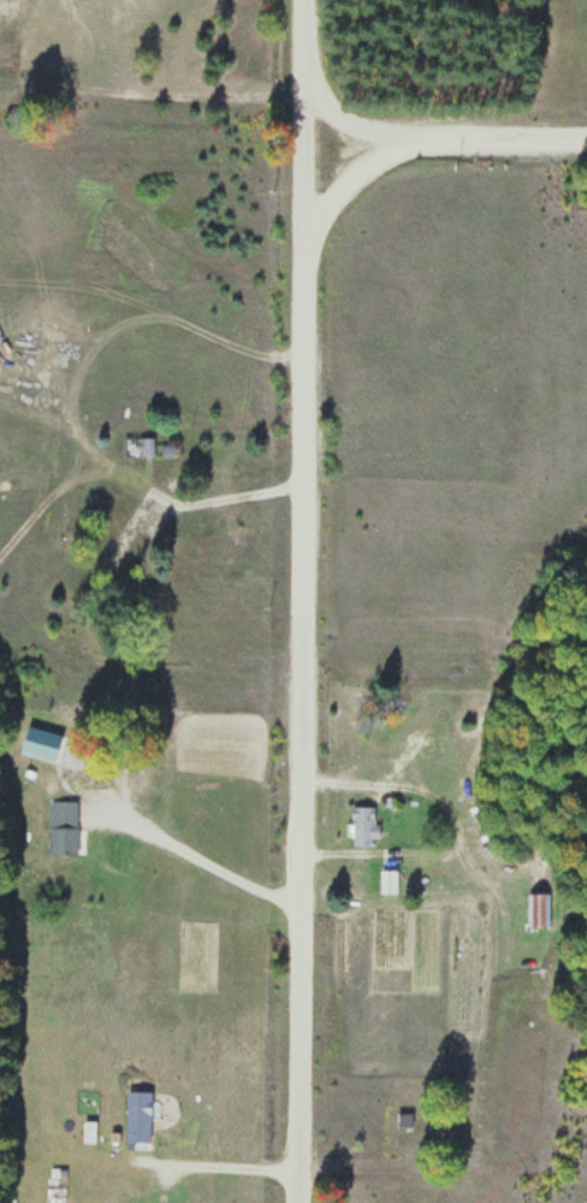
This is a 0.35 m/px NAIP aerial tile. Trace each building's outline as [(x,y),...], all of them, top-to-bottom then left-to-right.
[(153,456),(153,438),(125,438),(125,456),(153,456)] [(101,560),(114,568),(151,511),(138,503),(101,560)] [(20,755),(78,768),(85,741),(27,727),(20,755)] [(77,855),(77,801),(49,801),(49,855),(77,855)] [(376,807),(351,807),(351,845),(376,845),(376,807)] [(396,892),(396,871),(381,871),(381,892),(396,892)] [(528,926),(550,926),(550,893),(528,893),(528,926)] [(137,1145),(152,1145),(152,1086),(137,1086),(137,1145)] [(410,1128),(410,1115),(397,1115),(397,1128),(410,1128)]
